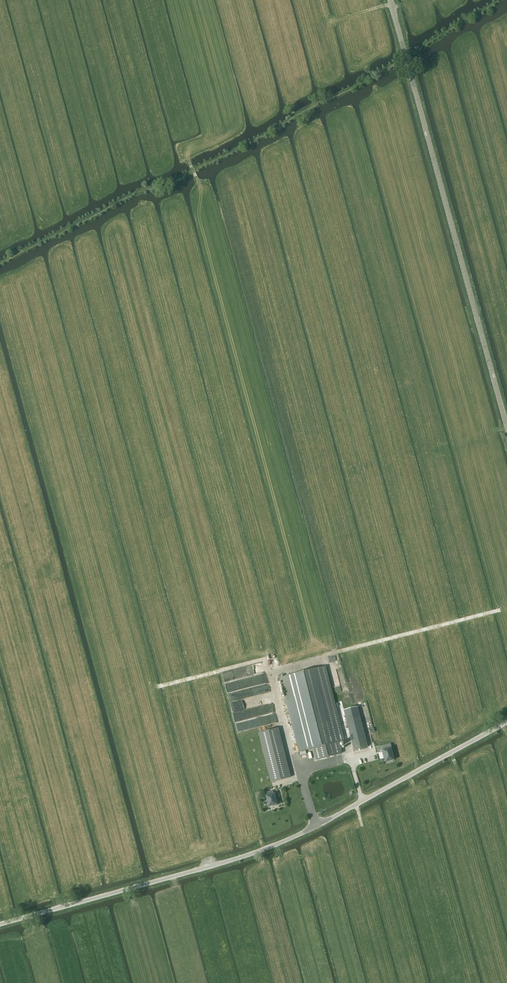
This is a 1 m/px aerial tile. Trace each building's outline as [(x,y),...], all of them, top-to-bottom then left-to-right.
[(281,678),(300,752),(313,748),(316,760),(342,753),(339,742),(343,741),(325,667),(281,678)] [(344,710),(354,750),(368,747),(357,707),(344,710)] [(278,728),(259,733),(272,783),(290,778),(278,728)] [(388,762),(393,761),(393,760),(394,760),(391,749),(392,748),(391,744),(382,746),(383,746),(383,750),(383,752),(382,752),(383,755),(384,755),(384,758),(384,759),(385,758),(386,762),(388,761),(388,762)] [(273,794),(273,791),(271,791),(266,792),(267,795),(266,795),(268,801),(269,806),(272,805),(273,806),(276,805),(276,804),(277,804),(274,793),(273,794)]
